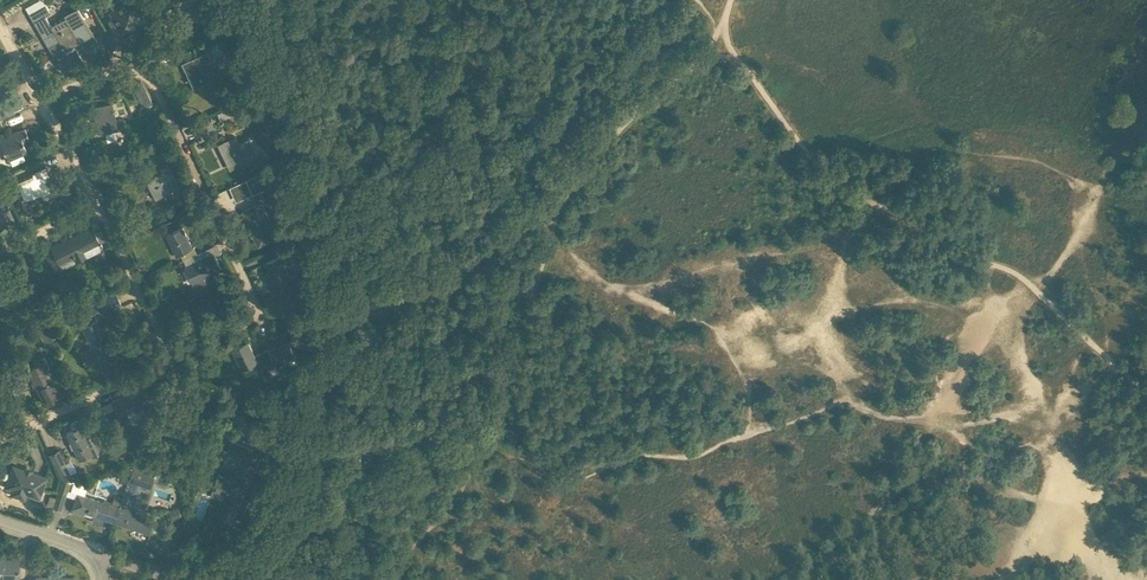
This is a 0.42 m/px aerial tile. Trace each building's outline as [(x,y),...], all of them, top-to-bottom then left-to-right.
[(132,26),(144,19),(135,3),(132,5),(129,0),(110,11),(113,16),(108,19),(119,38),(130,32),(135,29),(132,26)] [(150,28),(159,29),(162,0),(155,0),(154,14),(151,14),(150,28)] [(50,11),(45,3),(29,13),(34,21),(50,11)] [(43,37),(62,71),(83,59),(74,44),(80,41),(79,39),(92,32),(81,14),(68,21),(65,15),(51,24),(54,31),(43,37)] [(182,45),(180,46),(169,51),(170,52),(174,60),(186,54),(182,45)] [(193,87),(198,85),(211,79),(207,70),(202,72),(199,64),(210,59),(206,50),(188,59),(188,57),(187,58),(191,65),(191,67),(185,70),(194,89),(193,87)] [(152,103),(146,90),(138,94),(144,106),(152,103)] [(124,117),(116,119),(112,99),(112,101),(93,105),(93,103),(92,103),(94,114),(90,115),(90,116),(95,115),(98,128),(104,127),(105,131),(126,128),(124,117)] [(68,101),(60,104),(63,111),(71,108),(68,101)] [(4,115),(15,111),(11,102),(0,107),(0,117),(4,115)] [(237,113),(234,107),(227,110),(229,116),(237,113)] [(227,117),(225,111),(217,114),(220,120),(227,117)] [(199,133),(210,128),(206,119),(195,124),(199,133)] [(21,153),(27,150),(23,140),(29,137),(25,127),(0,138),(0,141),(8,158),(21,153)] [(235,135),(225,140),(215,145),(216,145),(217,144),(226,162),(224,163),(225,163),(235,158),(238,164),(246,160),(248,164),(246,160),(257,155),(248,137),(238,141),(235,135)] [(170,162),(163,166),(160,167),(164,176),(157,180),(155,176),(144,181),(154,199),(163,193),(165,197),(166,197),(164,193),(172,189),(169,183),(178,178),(177,178),(169,163),(170,163),(170,162)] [(44,199),(58,193),(59,193),(59,192),(59,191),(45,165),(32,171),(33,174),(16,181),(25,201),(41,193),(44,199)] [(256,175),(247,179),(251,188),(253,193),(263,189),(256,175)] [(247,179),(240,182),(244,191),(251,188),(247,179)] [(259,244),(273,238),(269,230),(272,228),(273,223),(271,218),(266,216),(264,217),(258,204),(244,211),(259,244)] [(182,252),(185,259),(198,253),(194,246),(193,246),(183,226),(168,234),(178,254),(182,252)] [(73,237),(72,236),(50,247),(53,251),(46,254),(52,266),(53,267),(54,268),(55,269),(57,269),(58,269),(60,269),(62,269),(103,248),(99,242),(100,241),(93,227),(84,232),(83,230),(77,233),(78,235),(73,237)] [(299,237),(303,244),(312,240),(308,233),(299,237)] [(290,251),(277,256),(266,261),(285,303),(292,300),(291,298),(298,295),(295,288),(299,286),(302,282),(298,273),(293,273),(290,275),(285,264),(294,260),(290,251)] [(198,253),(185,259),(188,266),(186,267),(197,289),(208,284),(204,277),(222,268),(215,252),(201,259),(198,253)] [(25,290),(25,289),(17,273),(10,276),(18,293),(25,290)] [(35,295),(30,285),(25,287),(30,298),(35,295)] [(116,291),(99,300),(105,314),(122,305),(116,291)] [(45,326),(45,325),(42,319),(35,306),(32,300),(25,303),(38,328),(46,345),(53,341),(45,326)] [(42,319),(45,325),(45,326),(54,321),(55,320),(46,301),(35,306),(42,319)] [(86,364),(98,358),(105,372),(120,365),(114,352),(112,352),(96,319),(82,326),(92,345),(80,351),(86,364)] [(46,326),(52,337),(59,333),(54,322),(46,326)] [(292,333),(299,336),(302,329),(295,327),(292,333)] [(262,369),(269,365),(262,351),(255,354),(248,340),(233,348),(243,369),(258,361),(262,369)] [(269,365),(275,362),(276,365),(297,355),(289,340),(269,349),(268,348),(262,351),(269,365)] [(60,395),(58,390),(43,361),(28,369),(45,403),(60,395)] [(181,377),(174,380),(176,385),(183,382),(181,377)] [(111,400),(114,407),(122,403),(126,412),(152,400),(145,386),(125,396),(124,394),(111,400)] [(79,459),(91,453),(92,456),(103,451),(95,432),(86,436),(78,419),(71,422),(74,428),(67,432),(79,459)] [(235,433),(257,442),(262,430),(239,421),(235,433)] [(251,454),(254,448),(232,440),(228,451),(242,456),(234,478),(248,484),(259,457),(251,454)] [(125,459),(129,446),(118,442),(114,455),(125,459)] [(59,448),(50,452),(62,478),(74,480),(59,448)] [(12,463),(5,485),(5,487),(11,489),(9,494),(25,499),(27,494),(40,498),(48,475),(33,470),(33,468),(24,465),(24,467),(12,463)] [(124,480),(128,480),(133,465),(131,464),(119,467),(119,473),(124,480)] [(119,506),(114,521),(149,532),(154,518),(145,514),(147,507),(133,502),(139,483),(150,486),(155,472),(133,465),(128,480),(119,506)] [(233,479),(219,474),(213,488),(228,494),(220,513),(227,516),(228,514),(242,519),(247,506),(241,503),(248,484),(234,478),(233,479)] [(74,481),(74,480),(62,478),(58,493),(66,496),(66,495),(76,497),(78,492),(72,490),(74,481)] [(78,492),(76,497),(71,510),(72,511),(72,510),(83,514),(84,511),(94,514),(93,519),(94,521),(100,523),(102,522),(104,517),(114,521),(119,506),(78,492)] [(114,494),(112,501),(119,504),(121,496),(114,494)] [(53,506),(56,497),(49,495),(46,503),(53,506)] [(182,514),(177,505),(167,511),(172,520),(182,514)] [(177,519),(172,536),(181,539),(186,522),(177,519)] [(187,544),(193,546),(199,530),(195,528),(193,527),(187,544)] [(1,558),(0,579),(18,579),(19,559),(1,558)]
